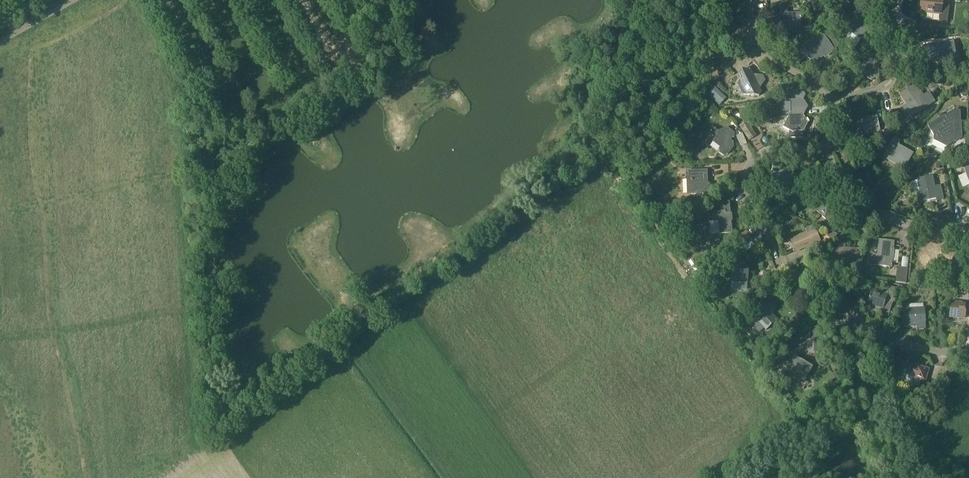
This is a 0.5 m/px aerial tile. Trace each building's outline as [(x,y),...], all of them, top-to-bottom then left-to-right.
[(855,0),(851,0),(849,8),(857,10),(859,1),(855,0)] [(926,2),(921,1),(920,10),(927,11),(927,13),(941,14),(942,0),(927,0),(926,2)] [(804,17),(801,13),(797,13),(788,14),(787,2),(778,5),(780,10),(774,23),(776,27),(781,27),(784,30),(788,30),(791,34),(796,33),(798,29),(804,17)] [(823,10),(816,13),(820,21),(828,18),(823,10)] [(869,21),(865,18),(858,23),(853,20),(848,22),(849,28),(852,30),(852,34),(860,38),(865,37),(865,32),(869,30),(869,21)] [(804,25),(802,30),(807,32),(812,31),(812,26),(808,23),(804,25)] [(823,36),(814,42),(812,39),(802,47),(807,52),(805,54),(812,63),(824,55),(825,57),(833,51),(823,36)] [(931,46),(922,47),(923,56),(926,55),(927,64),(950,61),(952,57),(960,56),(959,49),(961,48),(960,41),(937,45),(937,48),(932,49),(931,46)] [(879,66),(882,60),(867,53),(862,62),(863,72),(867,74),(867,79),(871,81),(879,76),(879,66)] [(765,80),(763,76),(753,75),(752,71),(741,70),(739,74),(741,79),(737,84),(742,95),(759,97),(762,92),(760,88),(765,80)] [(727,98),(714,86),(707,94),(719,106),(727,98)] [(917,87),(903,96),(909,105),(902,110),(908,119),(928,105),(917,87)] [(803,100),(805,95),(803,91),(793,91),(790,96),(793,100),(791,104),(793,108),(791,112),(794,116),(803,115),(808,107),(803,100)] [(708,109),(703,112),(706,117),(712,114),(708,109)] [(944,117),(945,123),(937,128),(937,134),(934,140),(942,145),(946,142),(950,144),(954,141),(954,136),(954,125),(960,121),(961,111),(954,109),(944,117)] [(803,115),(794,116),(789,116),(783,128),(789,131),(789,137),(803,138),(803,132),(804,132),(808,123),(803,115)] [(876,116),(870,118),(870,119),(859,121),(862,133),(872,131),(873,133),(879,132),(876,116)] [(661,122),(658,124),(666,134),(662,137),(668,144),(671,141),(673,145),(676,142),(661,122)] [(756,136),(749,125),(747,126),(745,123),(740,127),(749,140),(756,136)] [(735,134),(727,128),(718,131),(715,129),(711,130),(710,135),(713,137),(713,142),(720,148),(719,153),(724,156),(728,154),(734,148),(734,145),(733,145),(734,142),(730,140),(730,138),(734,138),(735,134)] [(894,138),(886,152),(892,156),(889,160),(893,162),(899,165),(898,166),(904,169),(913,153),(898,145),(900,141),(894,138)] [(791,169),(779,173),(784,192),(797,188),(791,169)] [(710,184),(707,184),(705,184),(705,181),(707,181),(707,171),(687,172),(688,194),(710,193),(710,184)] [(917,180),(920,191),(921,191),(924,201),(934,199),(935,202),(943,200),(940,185),(934,187),(932,176),(917,180)] [(836,207),(829,200),(820,203),(815,202),(813,211),(817,211),(821,215),(825,219),(832,225),(834,216),(836,207)] [(720,203),(721,212),(708,213),(709,223),(718,222),(720,235),(733,233),(731,213),(730,202),(720,203)] [(677,241),(689,235),(685,227),(673,233),(677,241)] [(815,229),(809,232),(790,241),(795,252),(821,240),(815,229)] [(751,237),(747,231),(736,239),(740,244),(751,237)] [(836,237),(829,231),(823,238),(830,244),(836,237)] [(892,256),(894,239),(879,238),(877,254),(879,255),(878,265),(890,267),(891,256),(892,256)] [(856,259),(861,259),(861,254),(857,253),(857,249),(845,248),(845,244),(837,243),(836,253),(832,253),(831,265),(855,267),(856,259)] [(921,255),(920,270),(944,271),(945,256),(921,255)] [(709,257),(702,262),(706,267),(713,262),(709,257)] [(748,263),(733,262),(732,281),(747,282),(748,263)] [(907,269),(901,269),(901,277),(897,277),(896,283),(906,283),(907,269)] [(890,313),(897,287),(890,285),(887,295),(872,290),(868,304),(876,307),(874,311),(881,313),(882,311),(890,313)] [(749,311),(756,319),(766,330),(777,320),(766,309),(759,302),(749,311)] [(966,304),(951,302),(950,317),(964,318),(966,304)] [(924,309),(909,310),(910,324),(925,323),(924,309)] [(789,321),(793,328),(800,323),(795,317),(789,321)] [(771,337),(775,343),(779,340),(775,334),(771,337)] [(885,351),(881,354),(885,360),(889,357),(885,351)] [(802,384),(812,367),(796,358),(792,364),(794,365),(788,376),(802,384)] [(929,369),(916,366),(909,363),(904,381),(906,383),(918,387),(920,380),(925,382),(929,369)] [(960,370),(950,372),(951,380),(961,378),(960,370)]
